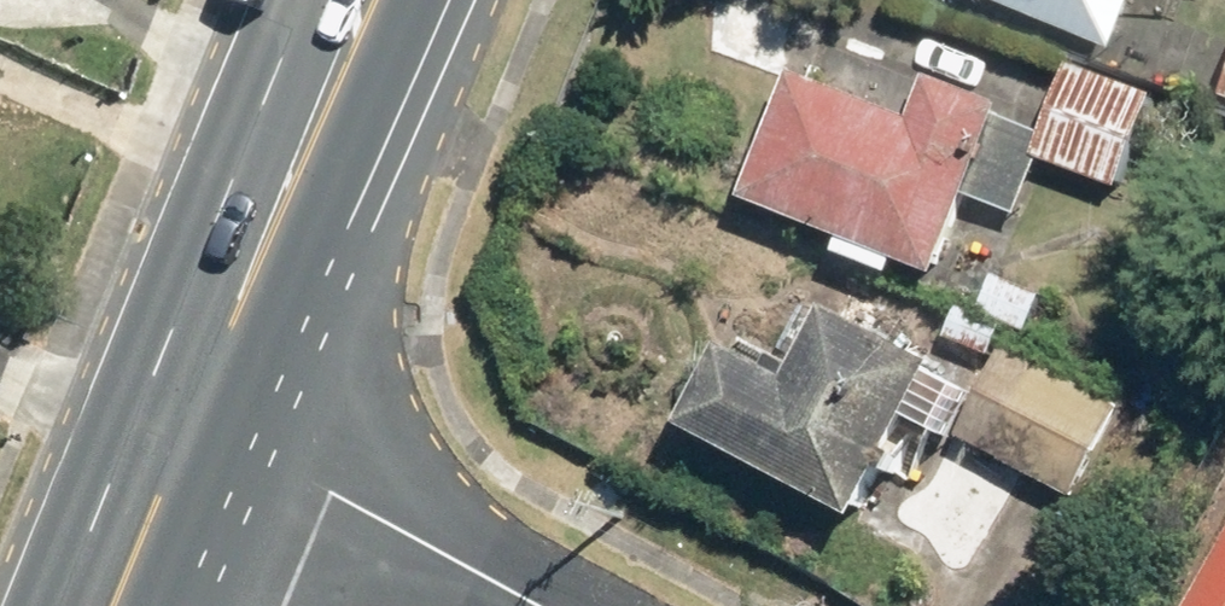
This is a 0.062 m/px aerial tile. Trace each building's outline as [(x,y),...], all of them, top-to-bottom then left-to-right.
[(1112,50),(1130,0),(976,0),(1112,50)] [(1150,104),(1062,70),(1033,146),(994,131),(999,119),(917,88),(901,131),(783,85),(733,215),(831,253),(825,268),(880,289),(885,275),(931,292),(964,205),(1016,225),(1038,169),(1114,198),(1150,104)] [(1042,296),(995,275),(976,317),(955,308),(938,344),(984,365),(999,331),(1022,342),(1042,296)] [(907,328),(851,299),(830,338),(817,332),(780,403),(705,364),(663,445),(845,539),(899,435),(938,455),(971,391),(894,352),(907,328)] [(1114,417),(1007,357),(964,433),(1072,493),(1114,417)] [(1186,605),(1224,605),(1224,537),(1186,605)]
